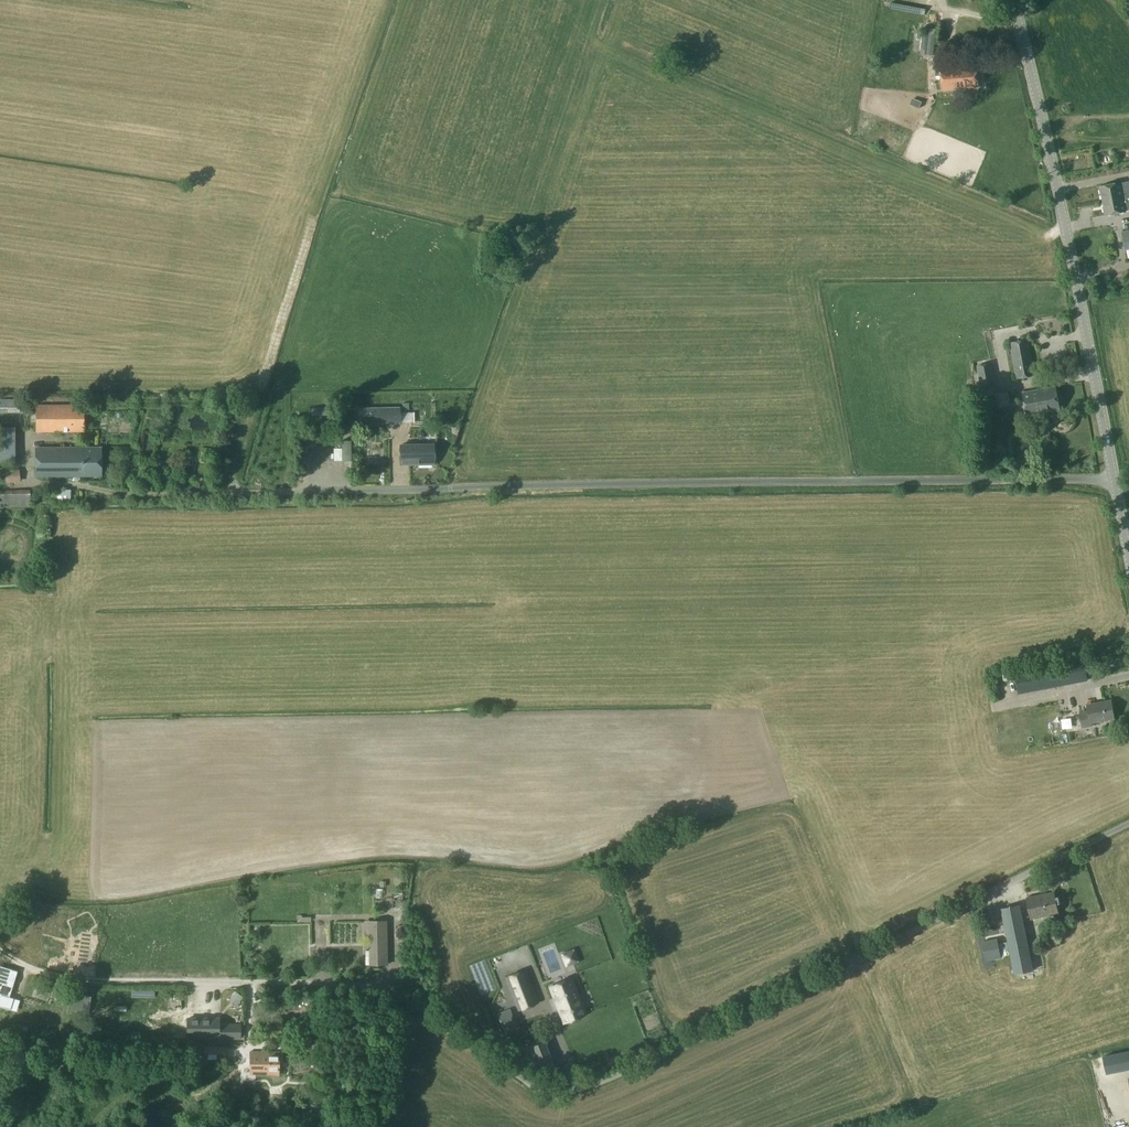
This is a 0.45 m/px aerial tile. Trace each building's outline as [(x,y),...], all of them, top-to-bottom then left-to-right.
[(930,28),(929,34),(923,33),(921,53),(933,55),(936,35),(937,35),(937,29),(930,28)] [(943,89),(979,86),(977,66),(941,69),(943,89)] [(1103,201),(1128,196),(1128,182),(1120,184),(1120,183),(1100,187),(1103,201)] [(1106,215),(1126,211),(1126,210),(1128,209),(1128,196),(1103,201),(1106,215)] [(1009,342),(1016,378),(1036,375),(1029,339),(1009,342)] [(994,383),(991,362),(976,365),(979,386),(994,383)] [(1028,416),(1060,410),(1055,387),(1023,393),(1028,416)] [(20,413),(20,399),(0,399),(0,413),(20,413)] [(36,432),(85,432),(84,405),(36,405),(36,432)] [(359,424),(401,423),(400,407),(359,408),(359,424)] [(16,463),(15,427),(0,427),(0,463),(16,463)] [(434,460),(434,445),(401,445),(401,460),(410,459),(410,464),(424,464),(424,461),(434,460)] [(101,476),(101,447),(37,447),(37,476),(101,476)] [(0,470),(1,483),(15,482),(15,469),(0,470)] [(31,506),(30,490),(0,491),(0,508),(31,506)] [(71,501),(71,490),(55,490),(55,502),(71,501)] [(1018,694),(1087,680),(1083,659),(1015,672),(1018,694)] [(1111,700),(1087,705),(1088,710),(1079,712),(1081,728),(1092,726),(1092,722),(1114,718),(1111,700)] [(1031,919),(1058,913),(1054,892),(1026,898),(1031,919)] [(1034,970),(1020,904),(1001,908),(1014,975),(1034,971),(1034,970)] [(364,920),(382,920),(381,909),(364,910),(364,920)] [(370,921),(370,936),(377,936),(377,950),(373,950),(373,965),(387,965),(386,920),(370,921)] [(985,961),(1001,958),(997,938),(982,941),(985,961)] [(0,966),(0,995),(1,995),(0,997),(0,1006),(10,1009),(14,998),(8,996),(14,975),(12,975),(13,970),(0,966)] [(538,1003),(525,970),(506,977),(519,1010),(538,1003)] [(586,1014),(572,978),(550,987),(564,1023),(586,1014)] [(236,991),(230,1000),(237,1005),(243,996),(236,991)] [(505,1032),(518,1028),(510,1008),(497,1014),(505,1032)] [(176,1018),(175,1037),(209,1039),(209,1020),(176,1018)] [(240,1039),(240,1023),(218,1023),(218,1039),(240,1039)] [(561,1055),(607,1049),(605,1027),(558,1032),(561,1055)] [(555,1068),(544,1042),(525,1049),(535,1076),(555,1068)] [(204,1059),(225,1059),(225,1046),(204,1046),(204,1059)] [(279,1075),(279,1052),(250,1051),(250,1074),(279,1075)] [(1102,1056),(1107,1074),(1128,1069),(1128,1051),(1102,1056)] [(304,1107),(326,1107),(327,1096),(305,1095),(304,1107)]
